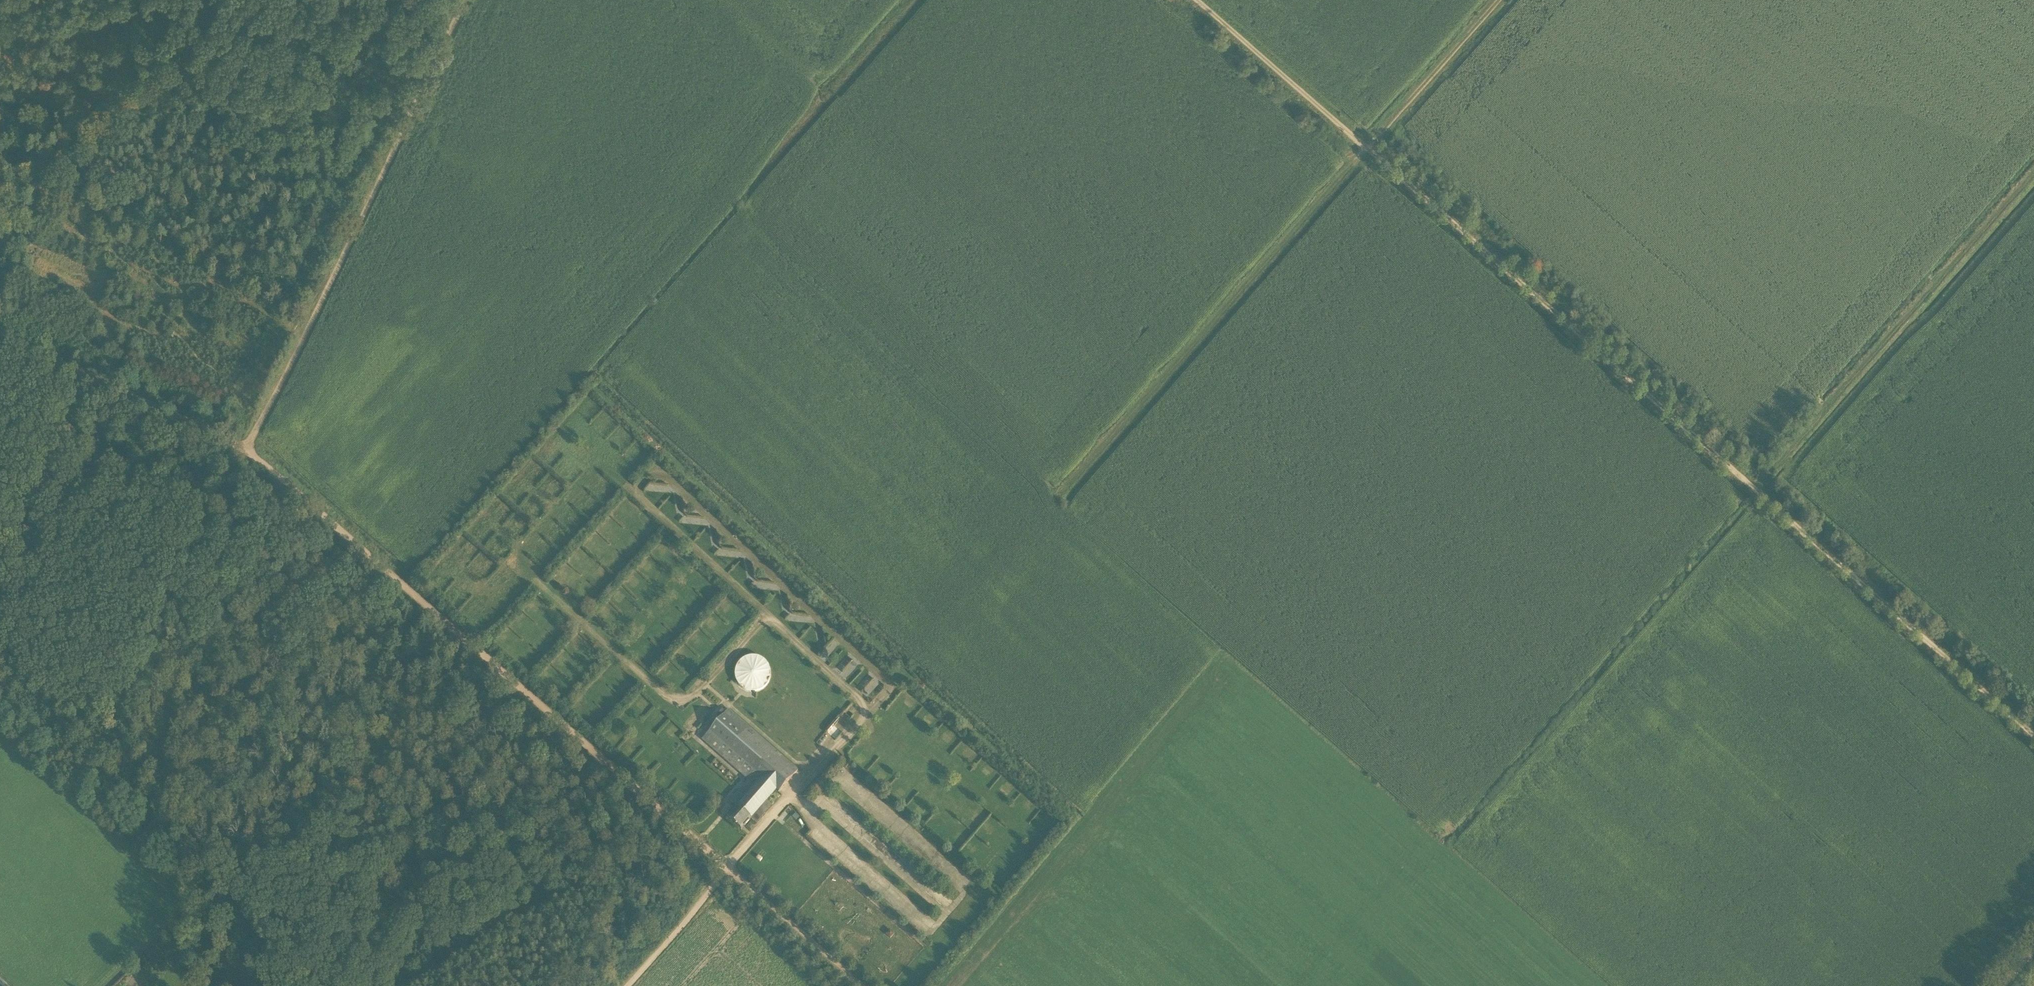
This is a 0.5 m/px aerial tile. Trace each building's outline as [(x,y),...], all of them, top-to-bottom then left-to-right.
[(601,422),(607,428),(613,421),(607,416),(601,422)] [(639,446),(633,453),(640,460),(647,454),(639,446)] [(670,500),(672,510),(682,509),(680,498),(670,500)] [(589,510),(595,515),(600,509),(594,504),(589,510)] [(685,526),(696,528),(697,518),(687,517),(685,526)] [(706,534),(706,544),(716,544),(716,534),(706,534)] [(713,555),(741,556),(742,549),(714,547),(713,555)] [(743,576),(752,574),(749,565),(740,567),(743,576)] [(585,599),(592,603),(597,594),(590,590),(585,599)] [(613,596),(619,603),(625,597),(619,590),(613,596)] [(604,620),(611,613),(605,607),(598,613),(604,620)] [(736,689),(770,688),(769,657),(735,658),(736,689)] [(626,681),(621,687),(627,692),(632,686),(626,681)] [(612,708),(617,703),(611,697),(606,702),(612,708)] [(779,792),(798,771),(728,710),(702,739),(749,780),(730,800),(737,806),(726,817),(741,830),(776,790),(779,792)] [(929,711),(923,719),(929,725),(936,717),(929,711)] [(670,741),(680,732),(674,725),(664,734),(670,741)] [(949,729),(942,737),(949,743),(956,735),(949,729)] [(204,750),(195,736),(185,743),(195,757),(204,750)] [(627,744),(621,752),(629,758),(635,750),(627,744)] [(967,746),(962,755),(971,759),(975,750),(967,746)] [(854,759),(861,765),(868,757),(861,751),(854,759)] [(988,762),(978,773),(985,780),(995,769),(988,762)] [(881,782),(887,774),(881,770),(875,777),(881,782)] [(1008,780),(1002,786),(1009,793),(1016,787),(1008,780)] [(901,800),(908,791),(901,785),(893,794),(901,800)] [(678,801),(686,797),(682,789),(674,793),(678,801)] [(918,816),(926,812),(922,804),(914,808),(918,816)] [(970,819),(977,825),(984,817),(977,811),(970,819)] [(1039,822),(1046,828),(1053,820),(1046,814),(1039,822)] [(960,830),(953,839),(960,845),(968,836),(960,830)] [(1006,871),(999,878),(1006,884),(1012,877),(1006,871)]
